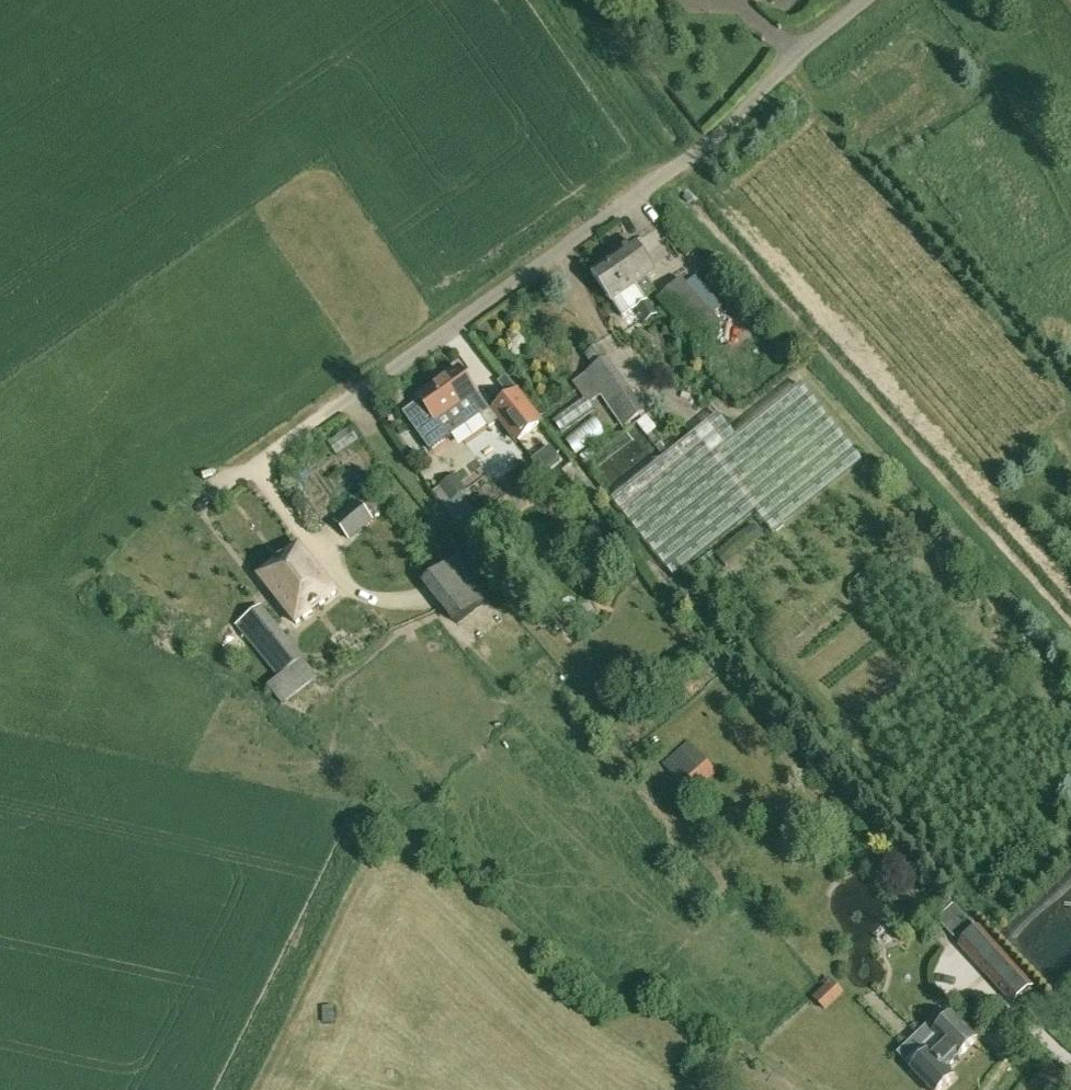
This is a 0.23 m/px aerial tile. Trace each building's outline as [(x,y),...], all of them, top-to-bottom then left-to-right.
[(665,226),(672,236),(681,230),(674,220),(665,226)] [(615,257),(645,300),(656,292),(647,279),(654,275),(633,245),(615,257)] [(623,316),(645,300),(615,257),(593,272),(614,302),(623,316)] [(697,275),(686,284),(706,306),(717,297),(697,275)] [(706,306),(686,284),(682,280),(658,300),(699,347),(722,325),(706,306)] [(601,397),(607,405),(630,389),(608,357),(604,360),(598,350),(585,359),(592,369),(585,374),(601,397)] [(429,455),(452,439),(482,417),(490,427),(498,422),(516,445),(544,422),(518,389),(490,412),(476,395),(459,369),(419,397),(422,401),(401,416),(429,455)] [(556,396),(568,389),(557,371),(545,378),(556,396)] [(601,397),(585,374),(573,383),(589,405),(601,397)] [(773,534),(861,461),(801,384),(736,437),(719,415),(613,498),(673,576),(755,512),(773,534)] [(630,389),(607,405),(622,429),(646,413),(630,389)] [(655,415),(644,422),(653,435),(664,427),(655,415)] [(587,457),(609,440),(598,425),(576,442),(587,457)] [(496,431),(475,447),(505,487),(526,471),(496,431)] [(551,446),(532,461),(543,474),(561,460),(551,446)] [(584,501),(588,498),(597,509),(605,503),(574,462),(563,471),(574,485),(572,486),(584,501)] [(452,502),(467,490),(454,474),(439,486),(452,502)] [(357,502),(334,521),(349,539),(372,520),(357,502)] [(732,540),(742,554),(764,538),(754,524),(732,540)] [(336,593),(300,545),(260,575),(296,623),(336,593)] [(472,579),(464,568),(453,577),(461,587),(472,579)] [(461,587),(441,603),(458,624),(489,600),(472,579),(461,587)] [(252,644),(275,625),(260,607),(237,626),(252,644)] [(302,660),(279,678),(269,686),(283,704),(316,677),(302,660)] [(663,765),(692,796),(718,772),(689,741),(663,765)] [(936,917),(955,938),(971,923),(952,902),(936,917)] [(960,946),(978,965),(997,947),(980,928),(960,946)] [(997,947),(978,965),(998,986),(1017,969),(997,947)] [(897,1054),(928,1088),(930,1089),(942,1089),(952,1080),(944,1072),(977,1040),(953,1015),(935,1032),(929,1025),(897,1054)]
